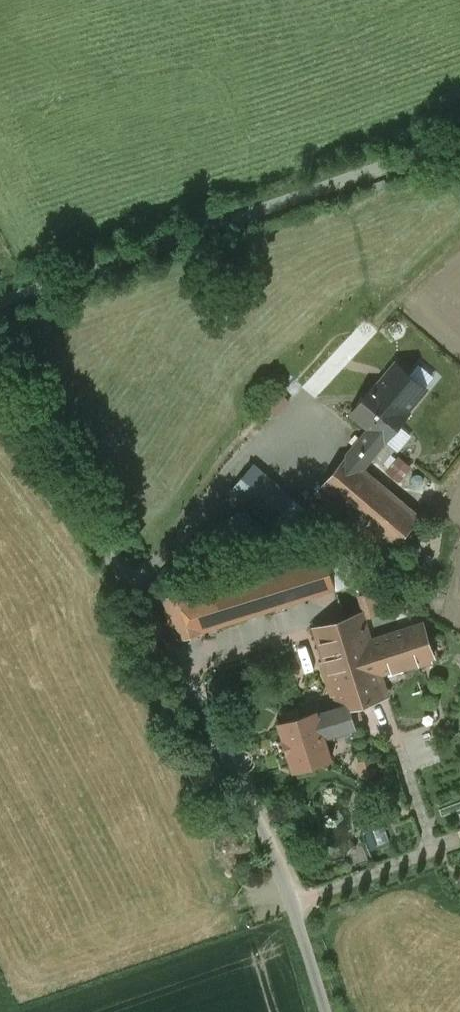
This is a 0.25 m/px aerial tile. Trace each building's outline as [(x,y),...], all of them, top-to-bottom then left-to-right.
[(370,429),(347,456),(362,468),(410,414),(375,383),(352,412),(370,429)] [(422,518),(362,468),(347,456),(317,490),(391,553),(422,518)] [(232,489),(273,523),(294,499),(253,464),(232,489)] [(304,507),(294,499),(273,523),(279,527),(289,524),(304,507)] [(248,511),(202,532),(211,551),(257,529),(248,511)] [(325,553),(319,537),(209,572),(213,582),(166,596),(178,637),(353,582),(349,564),(334,549),(325,553)] [(364,613),(317,628),(341,707),(319,714),(318,710),(279,722),(294,769),(332,758),(325,734),(356,725),(352,706),(389,694),(381,674),(435,658),(424,623),(371,640),(364,613)]
